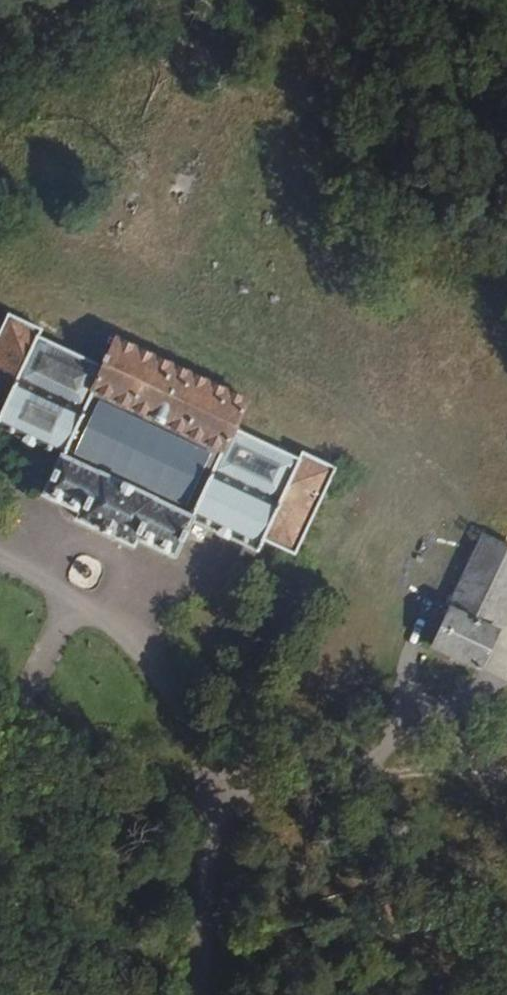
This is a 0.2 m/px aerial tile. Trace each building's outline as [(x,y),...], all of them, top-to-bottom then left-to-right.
[(40,475),(88,379),(16,343),(22,332),(0,321),(0,456),(40,475)] [(88,379),(228,448),(244,417),(104,350),(88,379)] [(181,542),(252,575),(261,560),(294,577),(343,486),(308,468),(300,484),(228,448),(181,542)] [(40,475),(23,510),(71,532),(66,547),(116,574),(127,557),(163,576),(181,542),(40,475)] [(506,609),(506,567),(475,551),(424,655),(474,680),(506,609)]
